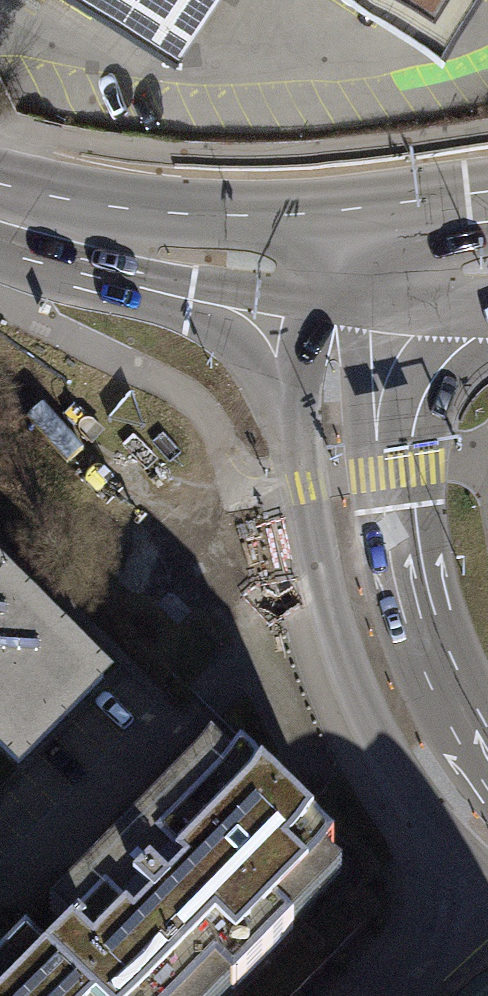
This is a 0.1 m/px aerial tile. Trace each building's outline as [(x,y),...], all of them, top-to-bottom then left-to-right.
[(179,57),(215,0),(90,0),(179,57)] [(443,48),(474,0),(366,0),(443,48)] [(7,782),(101,687),(16,603),(0,587),(0,775),(7,782)] [(39,995),(230,995),(325,898),(310,883),(318,875),(225,786),(216,796),(191,773),(113,854),(33,937),(53,956),(26,983),(39,995)] [(26,983),(9,967),(0,976),(0,995),(39,995),(26,983)]
